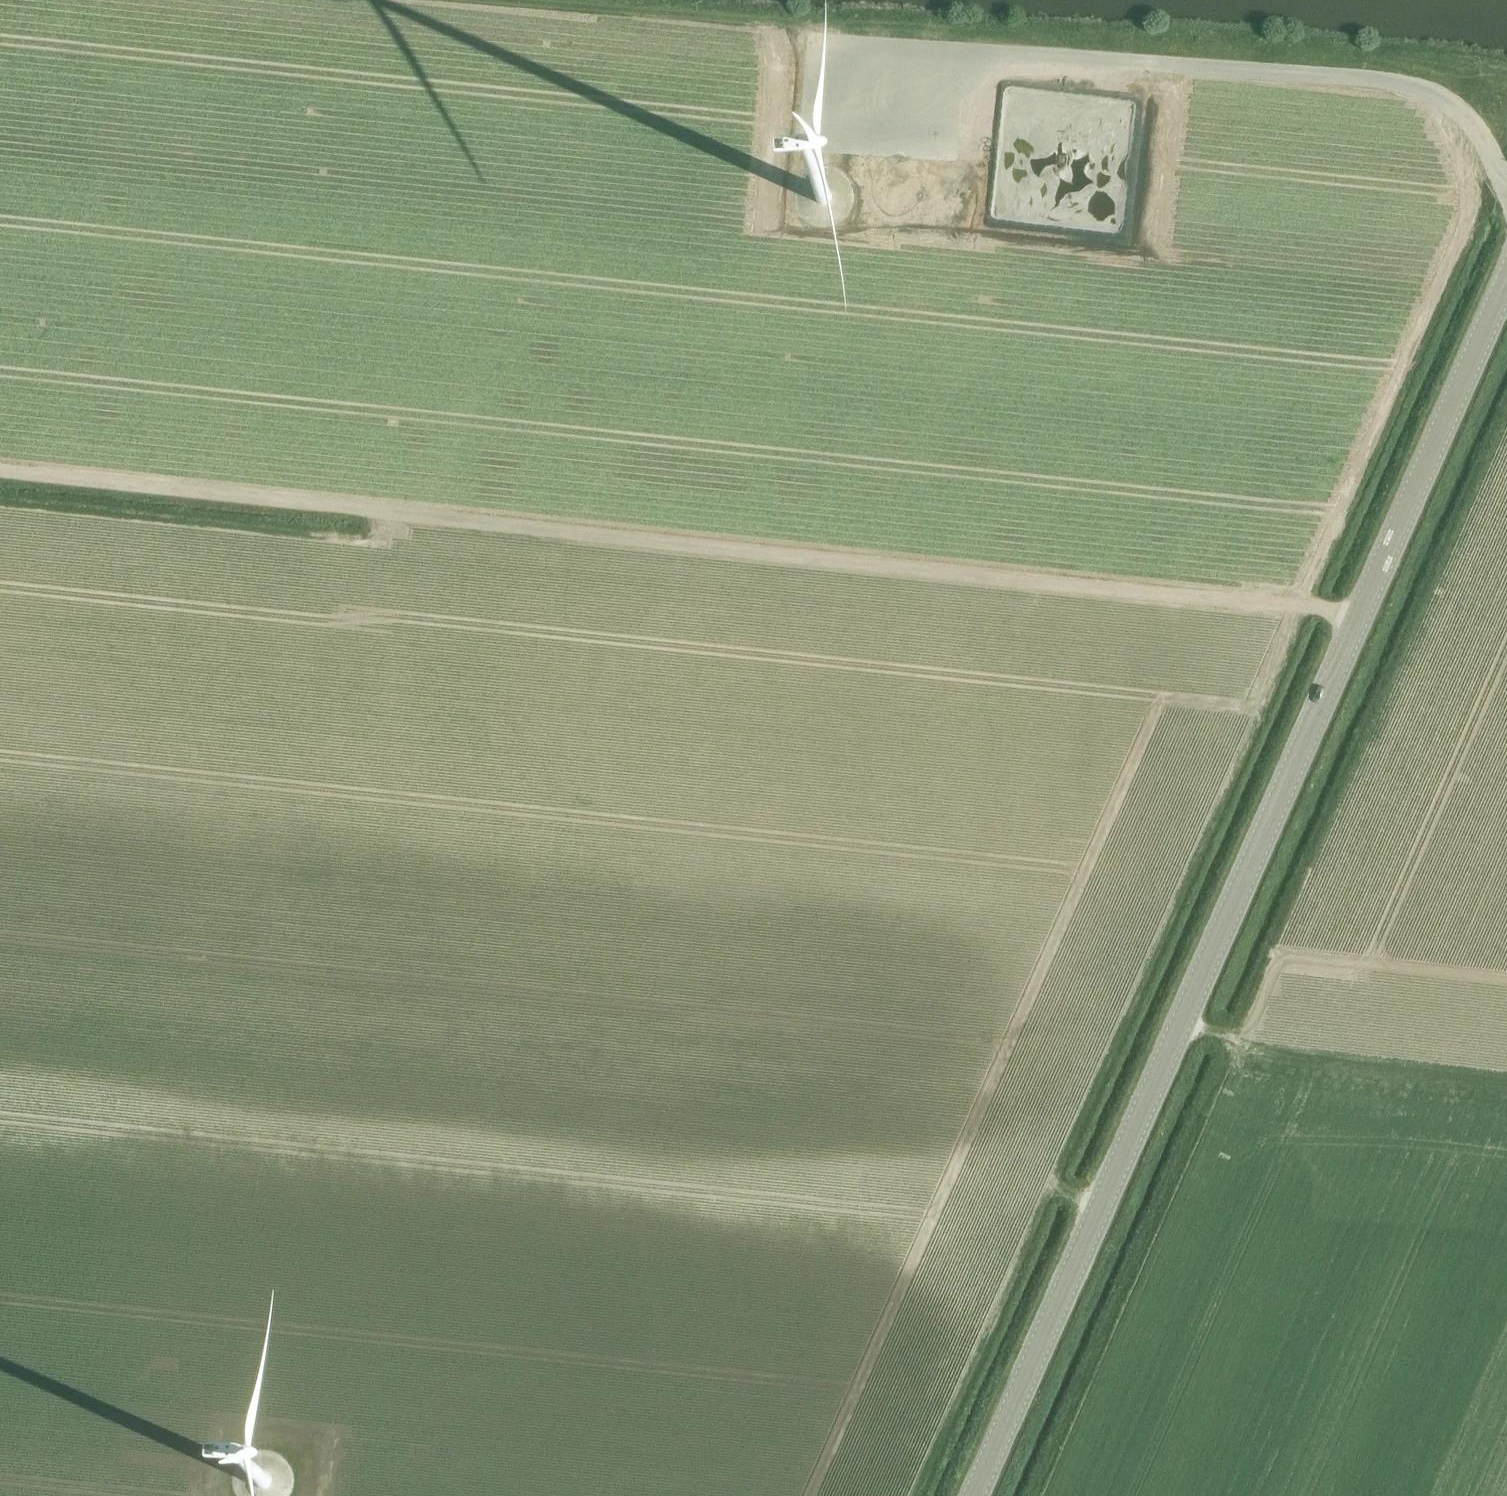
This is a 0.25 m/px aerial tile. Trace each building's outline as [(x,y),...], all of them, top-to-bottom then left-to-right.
[(274,1479),(273,1477),(272,1476),(271,1475),(269,1473),(267,1472),(264,1472),(262,1472),(260,1473),(259,1474),(258,1475),(257,1477),(256,1478),(256,1480),(256,1482),(256,1483),(257,1485),(258,1487),(260,1488),(262,1489),(264,1490),(266,1490),(268,1489),(270,1488),(271,1487),(272,1486),(273,1485),(273,1483),(274,1482),(274,1480),(274,1479)]
